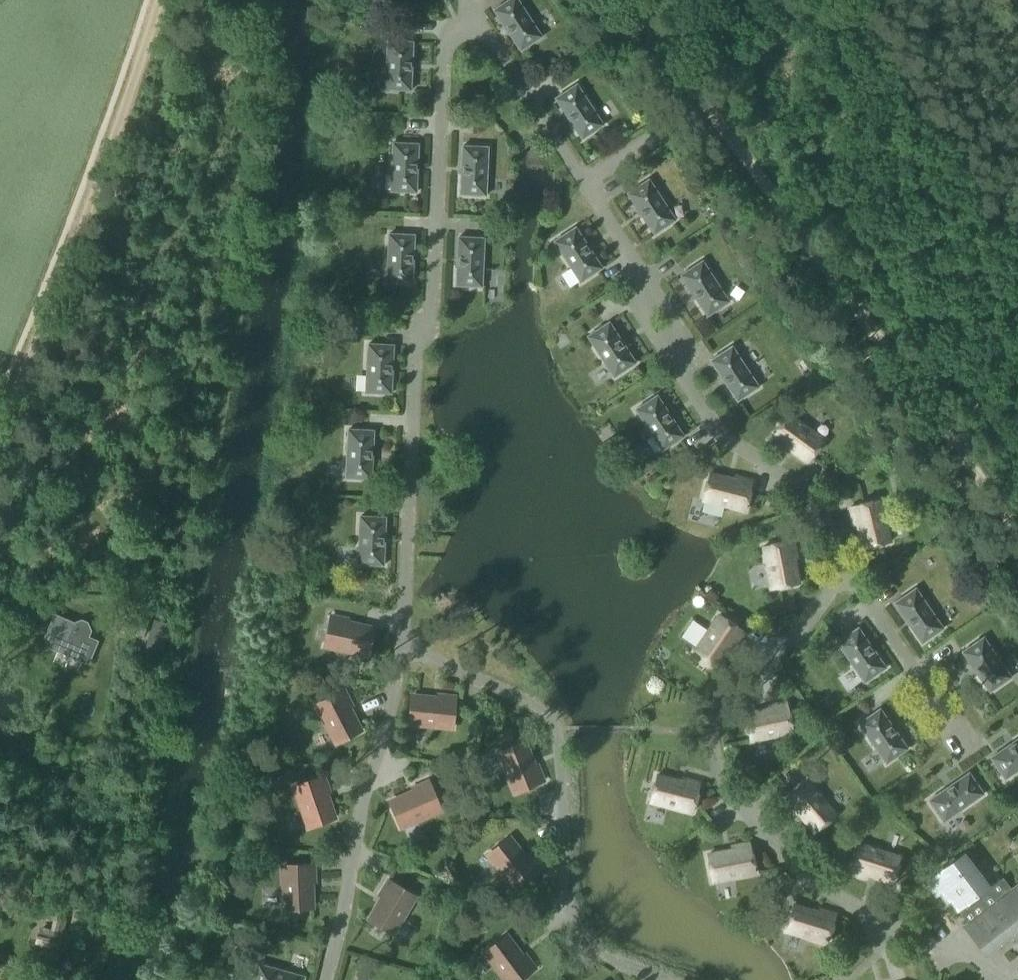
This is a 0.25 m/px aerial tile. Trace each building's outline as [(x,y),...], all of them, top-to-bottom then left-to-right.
[(542,37),(518,0),(510,0),(494,11),(520,51),(542,37)] [(410,91),(412,43),(387,42),(385,90),(410,91)] [(582,140),(603,126),(577,85),(555,99),(582,140)] [(416,193),(418,145),(392,143),(390,192),(416,193)] [(485,196),(488,148),(463,147),(460,195),(485,196)] [(654,234),(675,220),(649,180),(627,194),(654,234)] [(580,282),(602,269),(576,228),(554,242),(580,282)] [(412,284),(414,235),(389,234),(386,283),(412,284)] [(481,287),(484,239),(458,237),(456,286),(481,287)] [(707,316),(729,302),(702,261),(681,275),(707,316)] [(597,293),(602,302),(617,295),(613,285),(597,293)] [(614,377),(636,363),(609,323),(588,337),(614,377)] [(391,394),(393,345),(367,344),(365,393),(391,394)] [(737,401),(759,387),(732,347),(711,361),(737,401)] [(662,450),(683,436),(657,396),(635,410),(662,450)] [(808,462),(824,440),(788,414),(770,439),(785,450),(787,447),(808,462)] [(371,479),(374,431),(348,429),(346,478),(371,479)] [(734,480),(709,474),(702,500),(744,511),(752,482),(734,477),(734,480)] [(890,543),(880,500),(850,507),(854,525),(857,525),(863,549),(890,543)] [(383,566),(385,518),(360,517),(358,565),(383,566)] [(771,590),(798,585),(793,560),(796,559),(793,541),(763,547),(771,590)] [(921,643),(943,629),(916,589),(894,603),(921,643)] [(75,622),(54,614),(44,638),(48,648),(89,665),(99,641),(90,637),(92,631),(88,622),(82,619),(75,622)] [(126,615),(124,626),(144,632),(147,620),(126,615)] [(734,647),(744,632),(719,615),(694,651),(717,666),(731,645),(734,647)] [(367,656),(373,629),(348,624),(349,621),(331,617),(325,647),(367,656)] [(155,620),(146,650),(163,655),(172,624),(155,620)] [(864,683),(886,669),(858,629),(837,643),(864,683)] [(989,692),(1011,678),(983,638),(962,652),(989,692)] [(336,743),(360,731),(349,709),(352,707),(343,691),(316,705),(336,743)] [(437,699),(412,696),(409,724),(452,728),(455,698),(437,696),(437,699)] [(750,741),(793,733),(787,703),(769,706),(769,710),(745,714),(750,741)] [(886,764),(907,749),(880,709),(859,723),(886,764)] [(1017,770),(1017,739),(990,758),(1004,779),(1017,770)] [(533,766),(524,742),(499,752),(515,793),(543,781),(536,764),(533,766)] [(943,822),(983,795),(968,774),(928,801),(943,822)] [(308,827),(334,819),(326,795),(329,794),(323,776),(294,786),(308,827)] [(681,782),(656,776),(650,802),(692,813),(699,784),(682,779),(681,782)] [(836,815),(808,781),(785,801),(797,815),(799,813),(815,832),(836,815)] [(400,827),(440,810),(428,782),(412,789),(413,792),(390,802),(400,827)] [(524,858),(509,838),(487,855),(514,889),(538,870),(527,856),(524,858)] [(712,882),(755,874),(749,844),(731,847),(732,851),(707,855),(712,882)] [(892,883),(900,857),(858,844),(849,873),(867,878),(868,875),(892,883)] [(1011,890),(1002,878),(988,888),(963,856),(926,884),(935,896),(938,894),(947,905),(951,902),(967,924),(963,927),(979,947),(983,944),(989,953),(1017,943),(1017,885),(1011,890)] [(285,909),(312,908),(311,883),(314,883),(313,865),(283,866),(285,909)] [(415,896),(391,883),(378,904),(376,903),(366,918),(392,934),(415,896)] [(818,913),(794,905),(786,931),(827,944),(836,915),(819,910),(818,913)] [(59,952),(67,919),(51,915),(47,931),(39,929),(35,946),(59,952)] [(506,936),(484,952),(505,979),(520,979),(535,969),(524,954),(521,956),(506,936)] [(304,977),(258,964),(253,979),(304,979),(304,977)]
